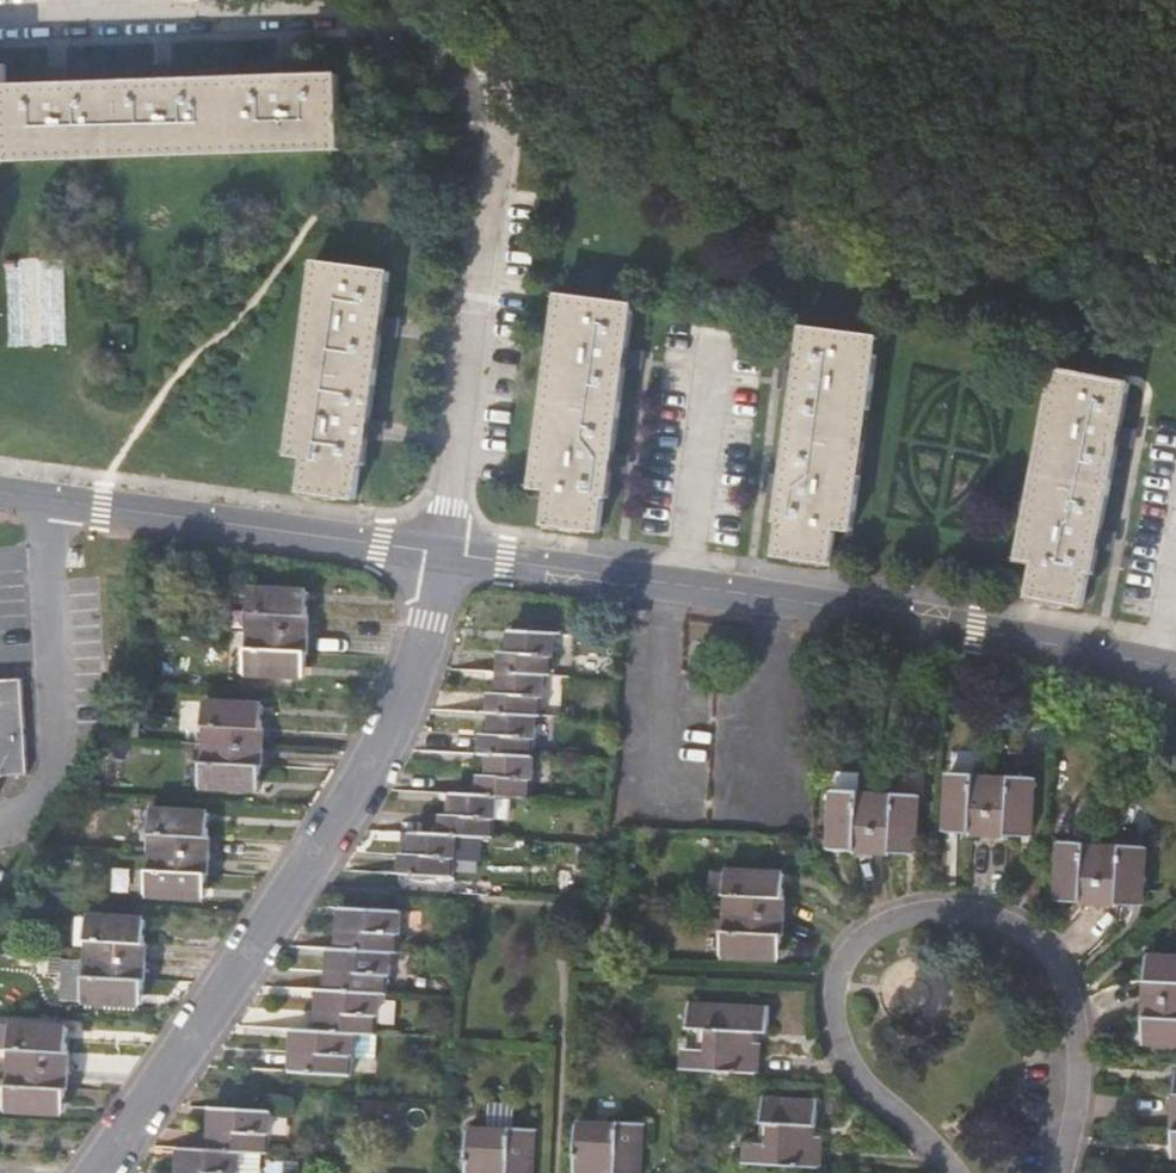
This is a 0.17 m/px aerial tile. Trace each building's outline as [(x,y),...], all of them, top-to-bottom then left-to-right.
[(292,66),(274,66),(274,79),(293,78),(292,66)] [(153,70),(153,83),(171,82),(171,70),(153,70)] [(47,74),(48,86),(66,86),(65,73),(47,74)] [(48,86),(4,88),(6,140),(6,162),(340,151),(337,77),(293,78),(274,79),(171,82),(153,83),(66,86),(48,86)] [(316,262),(289,455),(306,457),(302,490),(356,498),(360,465),(363,466),(367,438),(370,420),(382,334),(384,316),(390,273),(316,262)] [(635,305),(560,295),(554,339),(533,488),(550,490),(545,524),(599,531),(604,497),(608,498),(612,470),(615,452),(626,367),(629,349),(635,305)] [(396,318),(384,316),(382,334),(394,336),(396,318)] [(780,494),(777,520),(781,521),(776,555),(831,563),(836,529),(852,531),(878,338),(803,328),(797,372),(794,390),(783,476),(780,494)] [(629,349),(626,367),(639,369),(641,351),(629,349)] [(1055,368),(1019,560),(1036,563),(1029,597),(1083,608),(1090,573),(1094,574),(1099,547),(1102,529),(1119,443),(1122,425),(1130,382),(1055,368)] [(797,372),(784,370),(782,388),(794,390),(797,372)] [(382,422),(370,420),(367,438),(380,440),(382,422)] [(1134,427),(1122,425),(1119,443),(1131,445),(1134,427)] [(615,452),(612,470),(625,472),(627,454),(615,452)] [(768,492),(780,494),(783,476),(771,474),(768,492)] [(1102,529),(1099,547),(1112,550),(1115,532),(1102,529)] [(252,585),(247,673),(304,677),(308,590),(252,585)] [(542,655),(550,655),(553,655),(555,633),(510,631),(509,651),(501,651),(501,670),(541,673),(542,655)] [(550,673),(550,655),(542,655),(541,673),(545,673),(550,673)] [(545,673),(541,673),(501,670),(500,692),(491,692),(491,709),(491,711),(530,713),(531,695),(538,695),(544,695),(545,673)] [(0,679),(0,775),(27,774),(23,678),(0,679)] [(537,714),(538,695),(531,695),(530,713),(537,714)] [(207,699),(205,744),(202,787),(258,790),(264,703),(207,699)] [(535,736),(537,714),(530,713),(491,711),(492,712),(490,733),(483,733),(481,752),(489,753),(522,754),(524,736),(531,736),(535,736)] [(531,755),(531,736),(524,736),(522,754),(531,755)] [(534,755),(531,755),(522,754),(489,753),(489,774),(481,774),(479,794),(496,794),(520,795),(521,778),(529,778),(533,778),(534,755)] [(1036,778),(993,775),(948,772),(945,828),(1032,833),(1036,778)] [(118,790),(135,791),(135,778),(118,778),(118,790)] [(528,796),(529,778),(521,778),(520,795),(528,796)] [(920,794),(877,792),(834,789),(830,846),(917,851),(920,794)] [(495,817),(496,794),(479,794),(452,793),(451,814),(443,814),(442,834),(456,834),(482,835),(482,817),(490,817),(495,817)] [(153,805),(147,896),(205,898),(211,809),(153,805)] [(490,835),(490,817),(482,817),(482,835),(490,835)] [(456,834),(442,834),(402,831),(401,872),(441,874),(442,856),(451,856),(455,856),(456,834)] [(1148,845),(1101,843),(1059,840),(1055,897),(1145,901),(1148,845)] [(450,875),(451,856),(442,856),(441,874),(450,875)] [(728,869),(725,914),(722,956),(779,959),(784,872),(728,869)] [(340,907),(338,949),(388,951),(397,951),(399,911),(340,907)] [(89,913),(86,959),(83,1001),(142,1004),(147,916),(89,913)] [(388,951),(338,949),(328,948),(326,989),(376,992),(386,992),(388,951)] [(1144,1041),(1175,1043),(1175,955),(1149,953),(1144,1041)] [(318,989),(318,1011),(301,1010),(300,1029),(317,1030),(353,1032),(375,1033),(376,992),(326,989),(318,989)] [(706,1028),(704,1048),(703,1069),(756,1071),(758,1042),(753,1041),(754,1029),(766,1030),(767,1006),(689,1000),(687,1026),(706,1028)] [(12,1021),(0,1020),(0,1045),(11,1046),(8,1085),(7,1110),(64,1113),(70,1025),(12,1021)] [(294,1035),(277,1035),(276,1061),(292,1062),(292,1069),(352,1071),(353,1032),(317,1030),(300,1029),(294,1028),(294,1035)] [(680,1068),(703,1069),(704,1048),(680,1047),(680,1068)] [(0,1085),(0,1110),(7,1110),(8,1085),(0,1085)] [(766,1142),(765,1163),(819,1165),(821,1135),(816,1135),(817,1098),(763,1096),(762,1122),(768,1122),(766,1142)] [(536,1130),(511,1127),(513,1102),(488,1101),(486,1125),(472,1124),(468,1172),(532,1172),(536,1130)] [(212,1108),(210,1149),(238,1150),(262,1151),(268,1151),(270,1111),(212,1108)] [(576,1172),(605,1172),(605,1171),(639,1172),(640,1172),(642,1122),(578,1118),(576,1172)] [(741,1162),(765,1163),(766,1142),(742,1141),(741,1162)] [(179,1172),(261,1172),(262,1151),(238,1150),(210,1149),(180,1147),(179,1172)]
